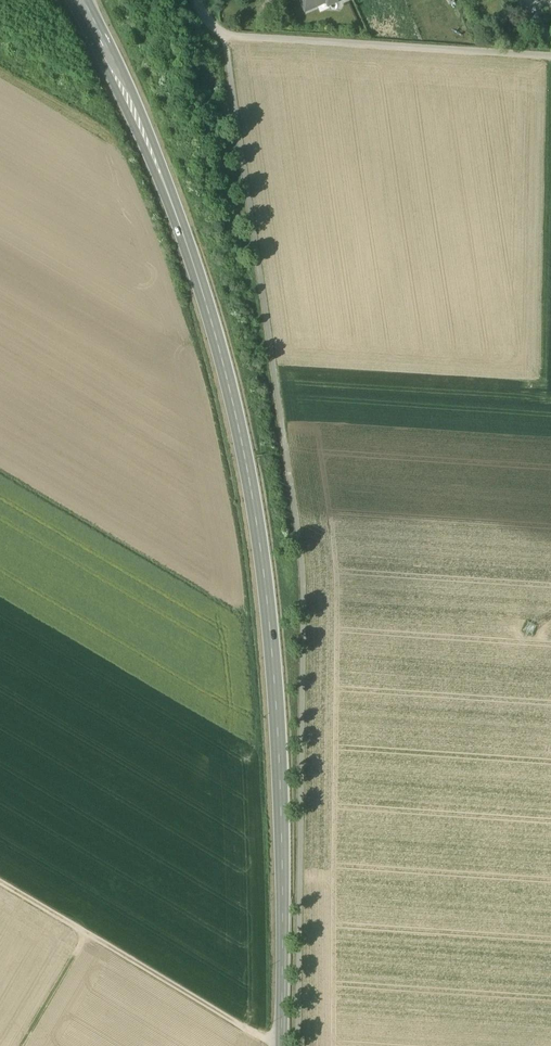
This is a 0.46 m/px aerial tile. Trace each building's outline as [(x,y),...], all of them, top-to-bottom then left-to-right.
[(306,11),(319,6),(318,4),(326,0),(328,6),(338,2),(338,1),(338,0),(301,0),(306,11)]
